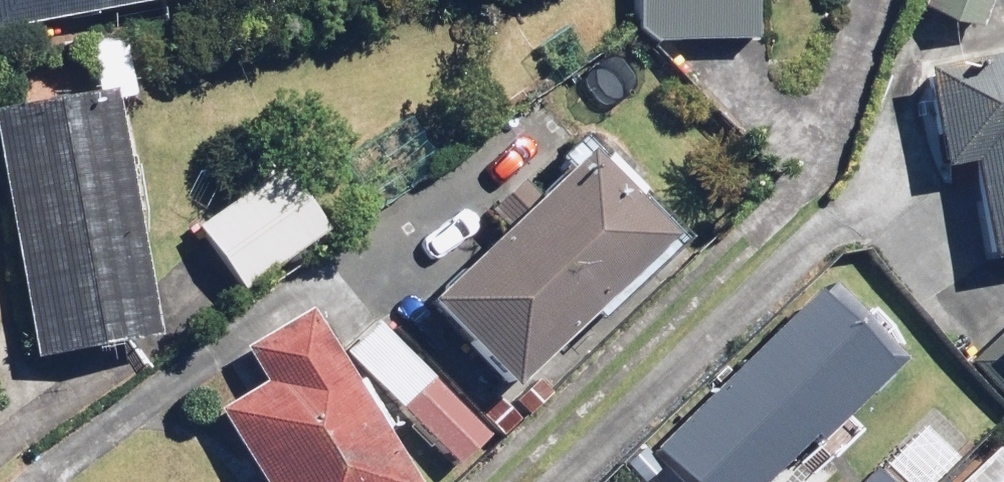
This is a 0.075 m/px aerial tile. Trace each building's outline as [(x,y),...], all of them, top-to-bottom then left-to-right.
[(183,0),(0,0),(0,31),(183,0)] [(627,46),(748,49),(749,0),(628,0),(627,46)] [(913,15),(967,36),(981,0),(919,0),(913,15)] [(125,235),(145,232),(113,38),(72,45),(81,99),(0,112),(0,222),(24,371),(144,351),(125,235)] [(910,74),(927,178),(957,173),(973,272),(1003,267),(1003,58),(910,74)] [(514,384),(662,247),(665,244),(573,145),(546,171),(549,174),(380,332),(372,323),(340,353),(450,471),(485,439),(491,446),(534,406),(514,384)] [(309,239),(266,177),(185,233),(229,295),(309,239)] [(811,288),(639,456),(664,481),(756,481),(795,444),(806,455),(892,371),(811,288)] [(371,442),(378,437),(346,386),(341,390),(297,318),(229,360),(250,394),(204,423),(240,481),(396,481),(371,442)] [(962,370),(1003,415),(1003,332),(962,370)] [(1000,470),(983,452),(950,481),(1003,481),(1003,466),(1000,470)] [(862,471),(851,481),(873,481),(862,471)]
